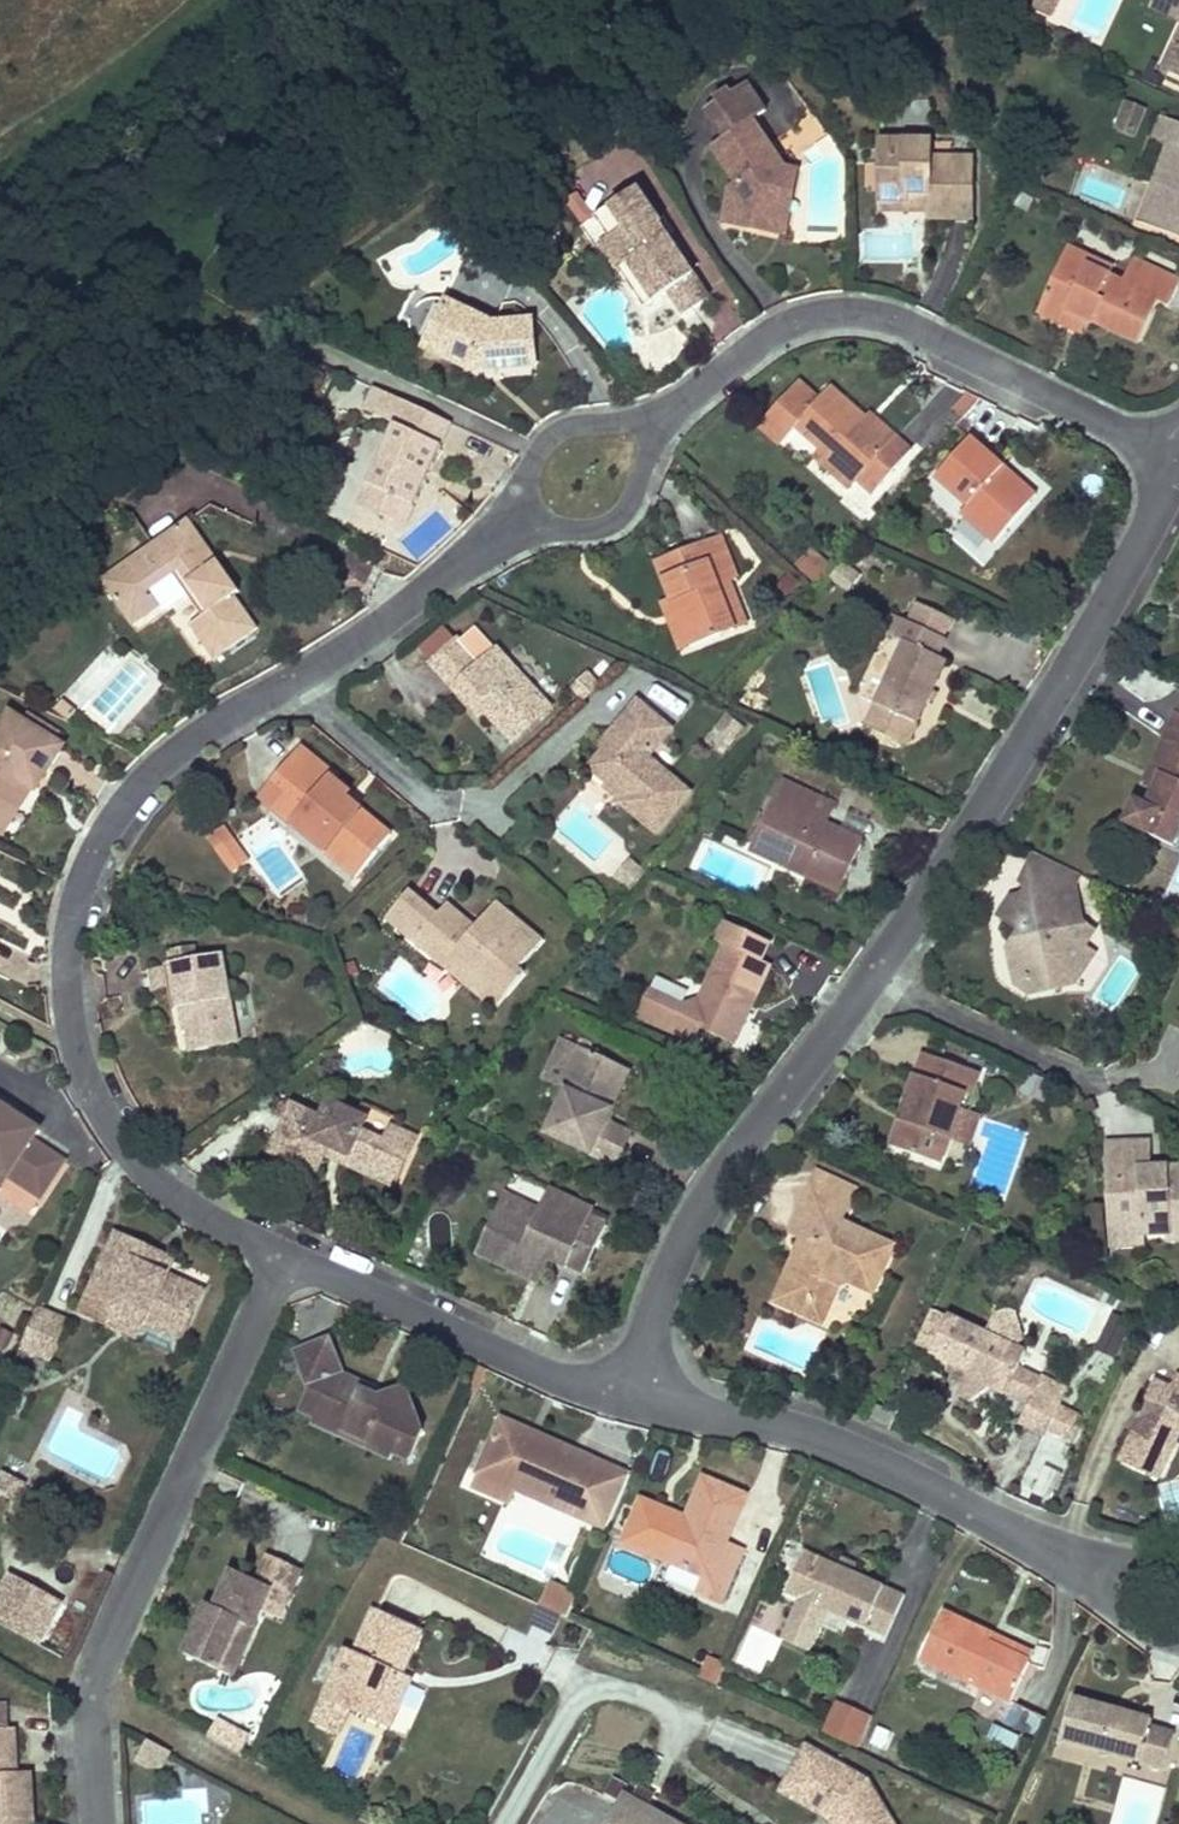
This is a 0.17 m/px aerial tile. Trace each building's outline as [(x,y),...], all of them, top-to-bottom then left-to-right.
[(1040,0),(1037,0),(1033,8),(1053,17),(1057,8),(1040,0)] [(1061,0),(1040,0),(1057,8),(1061,0)] [(1154,8),(1178,19),(1178,0),(1158,0),(1154,8)] [(1168,66),(1178,71),(1178,41),(1168,66)] [(773,232),(786,169),(754,122),(767,113),(748,85),(732,96),(729,92),(715,100),(718,105),(707,113),(726,140),(712,149),(736,184),(731,187),(724,221),(773,232)] [(1129,132),(1139,108),(1120,101),(1111,126),(1129,132)] [(1135,134),(1144,110),(1139,108),(1129,132),(1135,134)] [(1161,117),(1151,141),(1167,146),(1139,222),(1178,237),(1178,124),(1161,117)] [(972,219),(973,159),(931,158),(931,142),(881,141),(880,201),(912,202),(919,202),(919,194),(929,194),(929,211),(929,219),(972,219)] [(785,234),(798,171),(786,169),(773,232),(785,234)] [(667,238),(663,241),(657,233),(661,225),(659,223),(638,191),(596,220),(585,228),(582,230),(596,250),(602,246),(620,272),(631,265),(657,303),(671,293),(686,316),(710,300),(667,238)] [(929,211),(929,194),(919,194),(919,202),(912,202),(880,201),(881,211),(929,211)] [(596,220),(579,195),(568,203),(585,228),(596,220)] [(674,233),(665,220),(659,223),(661,225),(657,233),(663,241),(667,238),(674,233)] [(1113,270),(1068,250),(1064,258),(1109,278),(1113,270)] [(1178,284),(1178,281),(1133,261),(1123,284),(1109,278),(1064,258),(1043,305),(1079,322),(1082,317),(1090,321),(1139,343),(1158,302),(1169,307),(1178,284)] [(657,303),(631,265),(620,272),(646,310),(657,303)] [(1079,322),(1043,305),(1039,315),(1083,335),(1090,321),(1082,317),(1079,322)] [(534,373),(530,328),(492,331),(444,309),(422,356),(470,379),(474,370),(489,369),(490,376),(531,373),(534,373)] [(490,376),(489,369),(474,370),(470,379),(490,376)] [(912,450),(895,435),(891,440),(865,418),(830,388),(819,401),(798,383),(760,426),(781,445),(797,427),(823,450),(857,480),(873,494),(912,450)] [(373,415),(383,392),(373,387),(362,410),(373,415)] [(430,473),(453,425),(383,392),(373,415),(395,425),(367,486),(414,507),(426,480),(422,479),(425,471),(430,473)] [(963,418),(980,398),(967,392),(953,409),(963,418)] [(895,435),(870,413),(865,418),(891,440),(895,435)] [(995,543),(1031,504),(998,474),(1005,467),(972,438),(936,478),(968,506),(961,513),(995,543)] [(857,480),(823,450),(815,458),(850,488),(857,480)] [(1037,497),(1005,467),(998,474),(1031,504),(1037,497)] [(414,507),(367,486),(358,503),(405,526),(414,507)] [(201,557),(210,551),(189,521),(126,565),(134,577),(109,594),(133,627),(161,607),(151,592),(180,572),(209,613),(202,617),(189,626),(213,661),(258,630),(234,596),(239,593),(218,562),(209,569),(201,557)] [(719,588),(730,583),(737,580),(720,538),(657,562),(672,601),(691,649),(736,632),(719,588)] [(218,562),(210,551),(201,557),(209,569),(218,562)] [(829,569),(809,552),(796,566),(815,585),(829,569)] [(109,594),(134,577),(126,565),(101,582),(109,594)] [(846,587),(854,576),(841,566),(833,576),(846,587)] [(209,613),(180,572),(151,592),(161,607),(164,613),(188,597),(202,617),(209,613)] [(787,596),(799,583),(789,573),(777,587),(787,596)] [(747,627),(730,583),(719,588),(736,632),(747,627)] [(691,649),(672,601),(663,604),(682,652),(691,649)] [(943,638),(951,621),(917,606),(909,623),(943,638)] [(897,640),(905,621),(892,615),(883,634),(897,640)] [(916,724),(946,662),(938,658),(946,640),(943,638),(909,623),(905,621),(897,640),(905,643),(876,705),(877,706),(916,724)] [(550,709),(497,652),(481,666),(459,641),(433,666),(456,691),(462,686),(486,712),(514,742),(550,709)] [(583,700),(600,685),(590,674),(573,689),(583,700)] [(486,712),(462,686),(456,691),(480,717),(486,712)] [(78,712),(64,701),(56,711),(70,722),(78,712)] [(691,792),(648,757),(672,729),(639,702),(615,731),(620,735),(605,752),(592,767),(610,782),(629,798),(624,804),(658,832),(691,792)] [(916,724),(877,706),(868,726),(907,744),(916,724)] [(1178,836),(1178,714),(1176,713),(1150,769),(1161,774),(1155,787),(1147,805),(1136,800),(1125,824),(1174,847),(1178,836)] [(733,741),(743,727),(727,714),(716,728),(733,741)] [(58,748),(7,715),(0,725),(0,823),(23,786),(28,789),(31,791),(58,748)] [(605,752),(620,735),(615,731),(600,748),(605,752)] [(391,834),(357,806),(353,811),(343,803),(347,798),(351,794),(330,776),(334,772),(302,746),(273,780),(288,792),(304,806),(291,821),(356,876),(391,834)] [(1155,787),(1161,774),(1150,769),(1144,782),(1155,787)] [(843,887),(864,840),(827,824),(815,819),(824,799),(782,780),(750,851),(759,855),(791,870),(805,876),(808,871),(843,887)] [(629,798),(610,782),(605,787),(624,804),(629,798)] [(28,789),(23,786),(0,823),(0,833),(28,789)] [(291,821),(304,806),(288,792),(275,807),(291,821)] [(357,806),(347,798),(343,803),(353,811),(357,806)] [(827,824),(836,805),(824,799),(815,819),(827,824)] [(242,852),(224,825),(209,836),(227,862),(242,852)] [(233,872),(248,862),(242,852),(227,862),(233,872)] [(1094,953),(1084,947),(1095,931),(1082,923),(1074,885),(1080,874),(1034,853),(1020,884),(1026,888),(1021,895),(1011,898),(998,916),(1021,930),(1008,949),(1012,970),(1028,981),(1062,975),(1074,983),(1094,953)] [(631,891),(645,873),(630,861),(615,878),(631,891)] [(843,887),(808,871),(805,876),(841,892),(843,887)] [(1021,895),(1026,888),(1020,884),(1011,898),(1021,895)] [(483,933),(477,927),(449,904),(440,915),(411,890),(387,919),(433,958),(444,945),(506,997),(526,974),(520,970),(544,941),(498,902),(483,920),(489,925),(483,933)] [(483,933),(489,925),(483,920),(477,927),(483,933)] [(734,1046),(771,966),(761,961),(769,943),(728,924),(718,944),(724,946),(699,1002),(683,1008),(648,992),(637,1017),(693,1043),(700,1029),(734,1046)] [(853,962),(863,947),(852,940),(842,956),(853,962)] [(506,997),(444,945),(433,958),(495,1010),(506,997)] [(197,959),(195,946),(169,951),(172,963),(175,962),(197,959)] [(238,1044),(223,954),(197,959),(175,962),(179,986),(175,987),(179,1008),(181,1008),(189,1006),(196,1051),(238,1044)] [(179,986),(175,962),(172,963),(172,967),(150,970),(154,990),(175,987),(179,986)] [(1029,993),(1074,983),(1062,975),(1028,981),(1012,970),(1015,983),(1029,993)] [(196,1051),(189,1006),(181,1008),(185,1031),(187,1031),(191,1052),(196,1051)] [(562,1089),(581,1047),(562,1039),(543,1080),(562,1089)] [(631,1133),(606,1122),(599,1119),(615,1086),(601,1080),(610,1061),(581,1047),(562,1089),(566,1091),(546,1134),(615,1166),(631,1133)] [(950,1139),(960,1109),(965,1094),(972,1096),(979,1072),(924,1054),(904,1114),(909,1116),(907,1123),(901,1121),(892,1147),(941,1164),(950,1139)] [(606,1122),(630,1071),(610,1061),(601,1080),(615,1086),(599,1119),(606,1122)] [(1043,1102),(1051,1085),(1031,1075),(1023,1092),(1043,1102)] [(398,1180),(416,1139),(391,1127),(384,1141),(361,1131),(366,1120),(329,1103),(322,1119),(292,1106),(270,1153),(316,1175),(325,1156),(328,1147),(398,1180)] [(32,1141),(39,1130),(0,1106),(0,1169),(10,1176),(41,1196),(64,1162),(32,1141)] [(970,1146),(980,1115),(960,1109),(950,1139),(970,1146)] [(907,1123),(909,1116),(904,1114),(901,1121),(907,1123)] [(1151,1167),(1150,1140),(1133,1141),(1134,1167),(1151,1167)] [(1166,1166),(1166,1178),(1151,1179),(1151,1167),(1134,1167),(1133,1141),(1108,1142),(1110,1222),(1141,1221),(1142,1233),(1143,1233),(1168,1232),(1169,1237),(1178,1237),(1178,1165),(1166,1166)] [(398,1180),(328,1147),(325,1156),(394,1188),(398,1180)] [(1166,1178),(1166,1166),(1151,1167),(1151,1179),(1166,1178)] [(0,1169),(0,1189),(1,1190),(10,1176),(0,1169)] [(848,1204),(855,1188),(819,1172),(812,1188),(848,1204)] [(874,1291),(894,1245),(840,1222),(848,1204),(812,1188),(792,1233),(803,1238),(809,1240),(805,1249),(814,1253),(811,1261),(789,1269),(775,1301),(805,1315),(812,1297),(829,1305),(838,1283),(849,1280),(874,1291)] [(585,1274),(607,1226),(606,1225),(590,1218),(594,1211),(549,1190),(539,1212),(534,1223),(500,1207),(478,1254),(529,1278),(539,1256),(550,1261),(567,1268),(568,1266),(585,1274)] [(534,1223),(539,1212),(505,1196),(500,1207),(534,1223)] [(606,1225),(609,1218),(594,1211),(590,1218),(606,1225)] [(1144,1243),(1143,1233),(1142,1233),(1141,1221),(1110,1222),(1111,1245),(1144,1243)] [(182,1339),(202,1292),(165,1275),(147,1267),(154,1253),(116,1235),(82,1312),(108,1324),(115,1309),(144,1322),(182,1339)] [(811,1261),(814,1253),(805,1249),(809,1240),(803,1238),(789,1269),(811,1261)] [(165,1275),(172,1260),(154,1253),(147,1267),(165,1275)] [(540,1284),(550,1261),(539,1256),(529,1278),(540,1284)] [(822,1322),(829,1305),(812,1297),(805,1315),(822,1322)] [(50,1361),(67,1319),(38,1307),(21,1348),(50,1361)] [(137,1338),(144,1322),(115,1309),(108,1324),(137,1338)] [(1017,1370),(1026,1352),(1018,1349),(1023,1339),(1016,1317),(1005,1311),(995,1316),(987,1334),(949,1317),(948,1319),(933,1350),(931,1354),(952,1364),(970,1372),(967,1380),(959,1396),(973,1402),(991,1388),(1006,1395),(1008,1391),(1017,1370)] [(933,1350),(948,1319),(943,1316),(928,1348),(933,1350)] [(423,1428),(406,1384),(385,1392),(378,1395),(370,1392),(372,1386),(344,1374),(330,1339),(295,1353),(309,1389),(325,1396),(320,1407),(348,1419),(343,1431),(372,1443),(370,1449),(391,1459),(394,1453),(410,1460),(423,1428)] [(298,1370),(292,1355),(282,1359),(287,1375),(298,1370)] [(970,1372),(952,1364),(949,1371),(967,1380),(970,1372)] [(1034,1390),(1039,1380),(1017,1370),(1008,1391),(1029,1401),(1034,1390)] [(1177,1375),(1171,1388),(1157,1381),(1140,1416),(1149,1419),(1144,1429),(1140,1427),(1134,1430),(1119,1461),(1158,1479),(1176,1441),(1171,1439),(1176,1430),(1178,1431),(1178,1376),(1177,1375)] [(1048,1431),(1060,1406),(1061,1403),(1060,1402),(1067,1389),(1045,1378),(1039,1392),(1034,1390),(1029,1401),(1019,1423),(1046,1436),(1048,1431)] [(385,1392),(372,1386),(370,1392),(378,1395),(385,1392)] [(343,1431),(348,1419),(320,1407),(325,1396),(309,1389),(299,1412),(315,1419),(312,1425),(370,1449),(372,1443),(343,1431)] [(1066,1440),(1078,1414),(1060,1406),(1048,1431),(1066,1440)] [(889,1426),(893,1414),(878,1407),(872,1418),(889,1426)] [(1144,1429),(1149,1419),(1140,1416),(1134,1430),(1140,1427),(1144,1429)] [(631,1477),(539,1436),(536,1441),(527,1437),(530,1431),(502,1419),(478,1474),(517,1491),(607,1531),(631,1477)] [(536,1441),(539,1436),(530,1431),(527,1437),(536,1441)] [(26,1485),(3,1473),(0,1478),(0,1489),(19,1498),(26,1485)] [(517,1491),(478,1474),(473,1484),(511,1502),(517,1491)] [(721,1605),(744,1551),(727,1544),(747,1495),(702,1476),(685,1519),(692,1523),(687,1533),(664,1523),(669,1512),(640,1499),(621,1545),(703,1578),(696,1594),(721,1605)] [(687,1533),(692,1523),(685,1519),(669,1512),(664,1523),(687,1533)] [(800,1598),(818,1557),(804,1550),(786,1592),(800,1598)] [(249,1639),(262,1611),(278,1618),(301,1569),(268,1554),(255,1583),(232,1572),(215,1608),(210,1620),(203,1616),(185,1655),(218,1670),(236,1633),(249,1639)] [(887,1637),(905,1596),(854,1573),(839,1565),(818,1557),(800,1598),(782,1638),(809,1651),(828,1611),(887,1637)] [(854,1573),(859,1565),(842,1557),(839,1565),(854,1573)] [(5,1629),(26,1588),(9,1579),(0,1595),(0,1627),(5,1629)] [(568,1618),(577,1596),(550,1584),(540,1606),(568,1618)] [(5,1629),(38,1647),(59,1606),(26,1588),(5,1629)] [(210,1620),(215,1608),(208,1604),(203,1616),(210,1620)] [(1028,1664),(988,1644),(992,1636),(943,1612),(920,1659),(1012,1704),(1028,1664)] [(394,1675),(399,1665),(406,1668),(420,1634),(373,1613),(353,1657),(345,1653),(324,1698),(349,1710),(370,1719),(378,1702),(398,1710),(410,1682),(401,1678),(394,1675)] [(232,1676),(249,1639),(236,1633),(218,1670),(232,1676)] [(1033,1655),(992,1636),(988,1644),(1028,1664),(1033,1655)] [(718,1685),(727,1665),(709,1657),(700,1677),(718,1685)] [(401,1678),(406,1668),(399,1665),(394,1675),(401,1678)] [(393,1728),(406,1734),(424,1693),(411,1688),(393,1728)] [(338,1734),(349,1710),(324,1698),(313,1724),(338,1734)] [(1165,1769),(1174,1735),(1150,1728),(1152,1720),(1125,1713),(1124,1718),(1115,1716),(1116,1711),(1074,1699),(1062,1741),(1165,1769)] [(390,1727),(398,1710),(378,1702),(370,1719),(390,1727)] [(858,1748),(871,1717),(837,1702),(824,1732),(858,1748)] [(1035,1742),(1045,1719),(1012,1704),(1003,1726),(1035,1742)] [(31,1772),(17,1773),(13,1774),(13,1762),(17,1761),(14,1728),(9,1729),(8,1705),(0,1706),(0,1823),(34,1823),(31,1772)] [(216,1717),(207,1733),(237,1749),(245,1733),(216,1717)] [(993,1726),(988,1739),(1015,1750),(1020,1737),(993,1726)] [(884,1749),(892,1733),(879,1727),(872,1743),(884,1749)] [(161,1767),(169,1752),(148,1741),(137,1761),(148,1767),(161,1767)] [(883,1810),(873,1815),(867,1805),(873,1802),(859,1777),(807,1747),(781,1792),(820,1813),(823,1807),(843,1818),(846,1823),(891,1823),(883,1810)] [(883,1810),(867,1781),(859,1777),(873,1802),(867,1805),(873,1815),(883,1810)] [(320,1797),(326,1785),(311,1778),(305,1788),(320,1797)] [(620,1799),(628,1787),(615,1779),(608,1792),(620,1799)] [(626,1796),(611,1823),(677,1823),(626,1796)] [(843,1818),(823,1807),(820,1813),(828,1817),(831,1823),(846,1823),(843,1818)]
